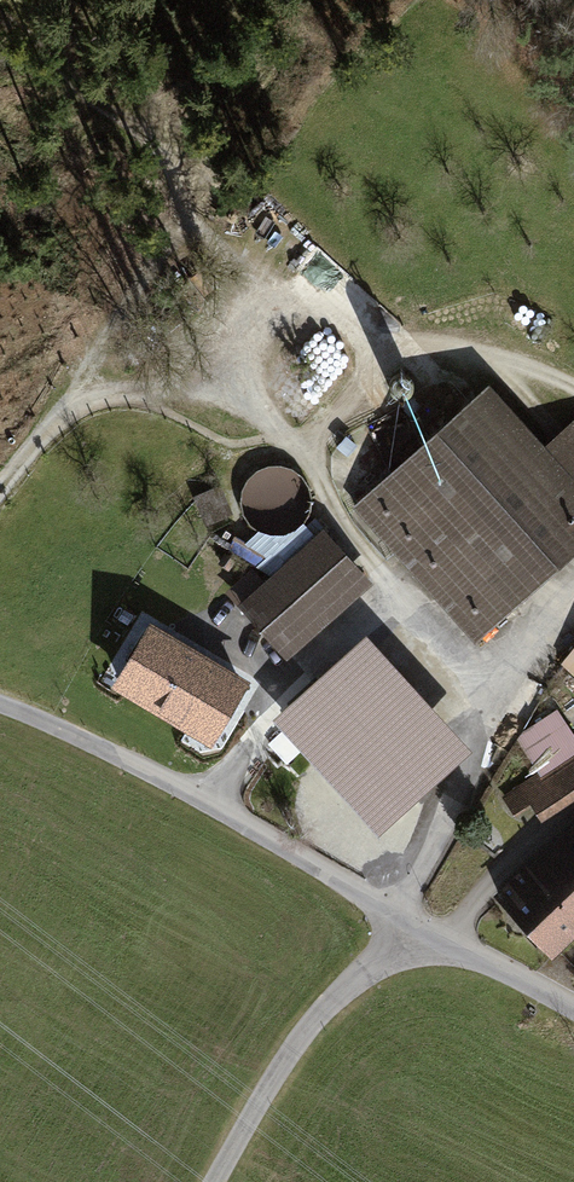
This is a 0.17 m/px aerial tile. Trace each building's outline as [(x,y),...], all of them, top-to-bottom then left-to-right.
[(358,506),(477,637),(573,549),(573,516),(532,470),(548,455),(543,450),(517,421),(502,436),(472,403),(358,506)] [(543,450),(548,455),(532,470),(573,516),(573,422),(543,450)] [(361,585),(321,540),(244,608),(266,632),(250,646),(261,658),(237,680),(272,720),(313,683),(282,649),(304,629),(308,633),(361,585)] [(409,644),(375,675),(412,715),(446,685),(409,644)] [(561,662),(573,674),(573,647),(561,662)] [(297,719),(269,744),(326,806),(353,781),(378,808),(442,748),(412,715),(375,675),(310,734),(297,719)] [(573,759),(573,735),(558,712),(518,740),(541,774),(554,765),(557,771),(573,759)] [(540,812),(573,788),(573,759),(557,771),(554,765),(541,774),(523,786),(531,799),(540,812)] [(531,799),(523,786),(505,798),(514,810),(531,799)] [(500,896),(550,949),(573,926),(573,846),(526,891),(516,880),(500,896)]
